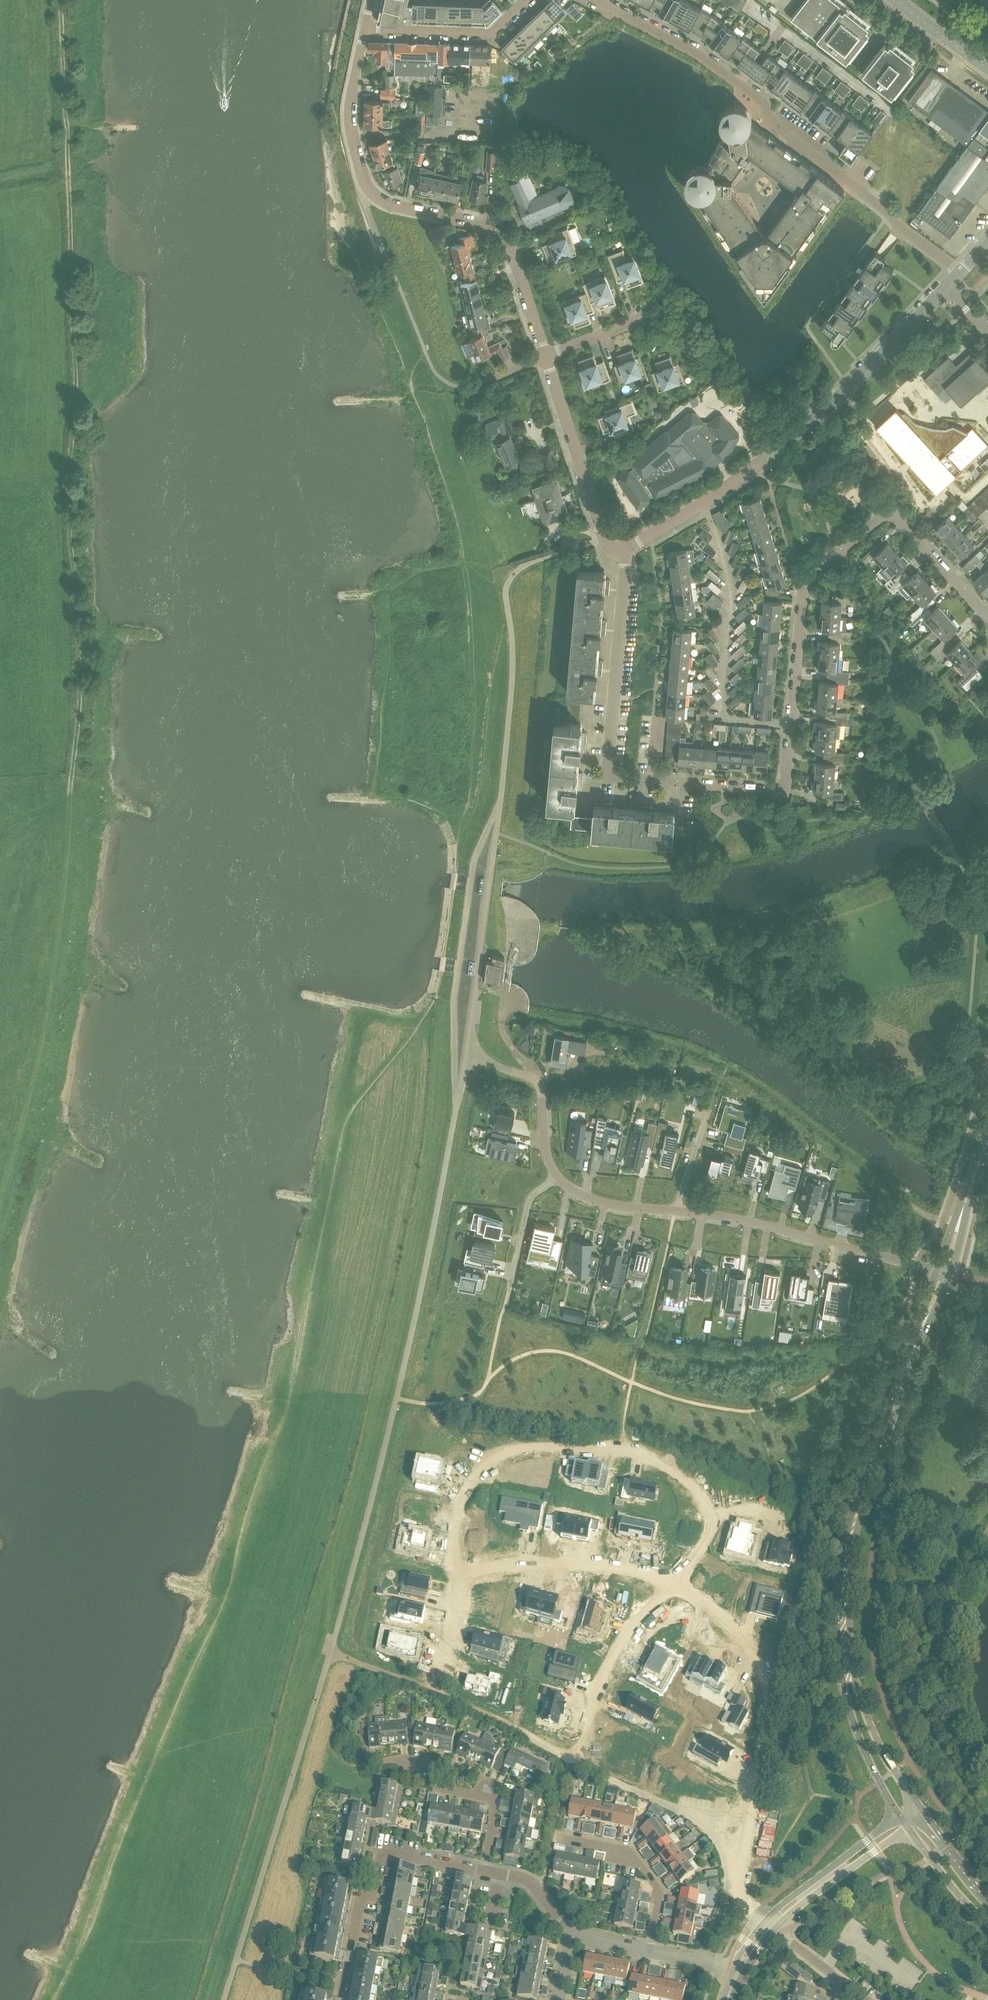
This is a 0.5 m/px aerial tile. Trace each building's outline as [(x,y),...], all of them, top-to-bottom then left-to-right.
[(377,19),(403,22),(405,10),(412,11),(413,0),(407,0),(382,0),(377,19)] [(413,0),(412,11),(412,20),(424,20),(425,0),(413,0)] [(424,20),(436,21),(437,0),(425,0),(424,20)] [(436,21),(448,21),(449,0),(437,0),(436,21)] [(448,21),(460,22),(461,0),(449,0),(448,21)] [(460,22),(472,22),(473,0),(461,0),(460,22)] [(472,22),(487,23),(482,0),(473,0),(472,22)] [(487,23),(502,8),(495,0),(482,0),(487,23)] [(545,6),(556,18),(565,10),(556,0),(552,0),(545,6)] [(649,6),(650,6),(658,11),(665,0),(652,0),(649,6)] [(658,11),(669,17),(678,0),(665,0),(658,11)] [(687,0),(678,0),(669,17),(678,22),(690,1),(687,0)] [(740,11),(744,6),(734,0),(730,5),(740,11)] [(803,27),(801,31),(807,35),(809,32),(846,61),(869,31),(867,29),(869,26),(860,20),(863,17),(855,11),(853,14),(835,0),(805,0),(791,18),(803,27)] [(690,2),(690,1),(678,22),(689,28),(700,7),(700,8),(690,3),(690,2)] [(573,4),(567,9),(576,19),(582,14),(573,4)] [(556,18),(545,6),(538,13),(536,14),(548,27),(557,19),(556,18)] [(712,14),(700,7),(689,28),(700,34),(712,14)] [(548,27),(536,14),(535,15),(535,16),(528,23),(540,35),(548,27)] [(723,22),(712,14),(700,34),(709,41),(723,22)] [(754,20),(749,17),(742,26),(747,30),(754,20)] [(724,22),(723,22),(709,41),(719,48),(732,30),(723,23),(724,22)] [(540,35),(528,23),(521,29),(519,30),(531,43),(540,35)] [(763,26),(759,23),(752,32),(756,36),(763,26)] [(768,30),(763,26),(756,36),(761,39),(768,30)] [(518,32),(511,39),(522,51),(523,51),(531,43),(519,30),(518,31),(518,32)] [(742,37),(732,30),(719,48),(729,55),(743,36),(742,36),(742,37)] [(751,43),(743,36),(729,55),(729,56),(729,55),(737,61),(737,62),(751,43)] [(522,51),(511,39),(502,47),(514,59),(522,51)] [(790,43),(785,39),(778,49),(783,52),(790,43)] [(387,67),(395,67),(396,41),(370,40),(370,50),(375,50),(375,54),(377,54),(377,60),(387,60),(387,67)] [(396,41),(395,67),(395,74),(427,75),(428,42),(396,41)] [(428,42),(427,75),(431,75),(431,74),(438,74),(439,43),(428,42)] [(439,43),(438,74),(439,74),(439,61),(449,61),(450,43),(439,43)] [(450,43),(449,61),(460,62),(460,44),(451,43),(450,43)] [(750,71),(758,60),(754,57),(760,49),(751,43),(737,62),(746,68),(750,71)] [(795,46),(790,43),(783,52),(788,56),(795,46)] [(885,44),(862,73),(891,97),(915,67),(912,65),(914,62),(906,55),(908,53),(901,47),(899,50),(890,43),(888,46),(885,44)] [(460,44),(460,62),(460,71),(465,71),(465,61),(470,61),(471,44),(460,44)] [(471,44),(470,61),(472,61),(472,84),(489,84),(490,62),(491,45),(471,44)] [(513,63),(515,61),(504,49),(502,51),(513,63)] [(808,56),(804,53),(797,62),(801,66),(808,56)] [(758,60),(750,71),(762,80),(777,61),(767,54),(761,62),(759,60),(758,60)] [(813,60),(808,56),(801,66),(806,69),(813,60)] [(785,67),(777,61),(762,80),(763,81),(763,80),(771,86),(771,87),(785,67)] [(786,68),(785,67),(771,87),(781,94),(794,75),(785,69),(786,68)] [(828,70),(823,67),(816,76),(821,80),(828,70)] [(908,101),(968,144),(968,143),(987,117),(987,110),(932,69),(908,101)] [(832,74),(828,70),(821,80),(825,83),(832,74)] [(394,86),(394,75),(386,75),(385,86),(394,86)] [(804,82),(794,75),(781,94),(790,101),(804,82)] [(846,84),(841,81),(834,90),(839,94),(846,84)] [(813,89),(804,82),(790,101),(800,108),(814,89),(814,88),(813,89)] [(851,88),(846,84),(839,94),(844,97),(851,88)] [(386,86),(386,89),(381,88),(380,98),(395,99),(395,89),(395,87),(386,86)] [(426,114),(427,114),(427,124),(440,125),(440,114),(441,114),(443,86),(428,86),(426,114)] [(823,95),(814,89),(800,108),(809,114),(808,114),(809,114),(823,95)] [(864,98),(859,94),(853,104),(857,107),(864,98)] [(823,95),(809,114),(818,121),(832,103),(823,96),(823,95)] [(869,101),(864,98),(857,107),(862,111),(869,101)] [(366,99),(365,112),(383,112),(383,106),(390,106),(390,100),(384,100),(366,99)] [(419,113),(425,114),(426,101),(416,101),(416,113),(419,113)] [(686,188),(688,191),(690,194),(693,196),(764,299),(845,189),(798,155),(773,137),(752,121),(752,120),(752,116),(750,112),(748,109),(745,106),(742,104),(738,103),(734,103),(730,104),(727,105),(723,108),(721,111),(719,115),(719,119),(719,123),(720,127),(723,130),(719,139),(714,148),(710,157),(704,165),(700,165),(696,165),(693,167),(689,169),(687,173),(685,176),(684,180),(685,184),(686,188)] [(841,110),(832,103),(818,121),(828,129),(842,109),(841,110)] [(851,116),(842,109),(828,129),(837,135),(851,116)] [(886,114),(881,110),(874,119),(879,123),(886,114)] [(383,112),(365,112),(365,125),(393,125),(393,119),(383,119),(383,112)] [(851,116),(837,135),(846,142),(860,123),(851,117),(851,116)] [(968,143),(987,158),(987,117),(968,143)] [(860,123),(846,142),(842,147),(844,156),(851,161),(873,132),(860,123)] [(370,143),(374,154),(374,155),(390,150),(387,138),(370,143)] [(415,149),(418,145),(410,140),(407,143),(415,149)] [(918,212),(950,236),(987,184),(987,158),(968,143),(968,144),(963,151),(918,212)] [(417,150),(418,150),(415,163),(422,165),(426,152),(424,152),(425,146),(418,145),(417,150)] [(390,150),(374,155),(377,167),(382,165),(397,161),(397,160),(394,161),(390,150)] [(488,151),(488,155),(486,170),(495,171),(496,155),(496,152),(488,151)] [(397,161),(382,165),(387,184),(402,179),(397,161)] [(465,162),(463,171),(469,172),(471,164),(465,162)] [(422,166),(421,169),(417,182),(420,183),(419,191),(430,193),(434,172),(435,172),(436,170),(422,166)] [(512,178),(514,182),(511,184),(519,203),(518,204),(527,224),(565,207),(569,207),(573,202),(573,197),(569,188),(566,184),(559,184),(557,187),(539,195),(528,170),(522,169),(512,178)] [(430,193),(444,196),(448,175),(435,172),(434,172),(430,193)] [(488,201),(489,195),(485,194),(487,181),(483,180),(484,175),(477,173),(476,179),(475,178),(471,197),(488,201)] [(448,175),(444,196),(459,199),(462,182),(454,180),(455,176),(448,175)] [(586,200),(599,197),(596,184),(583,186),(586,200)] [(587,214),(580,216),(583,222),(589,220),(587,214)] [(578,224),(571,227),(576,240),(583,237),(578,224)] [(577,253),(568,228),(553,233),(555,240),(543,245),(549,260),(563,254),(564,258),(577,253)] [(452,245),(456,258),(471,255),(469,248),(475,247),(473,239),(479,237),(478,233),(472,235),(472,234),(460,237),(461,243),(452,245)] [(413,250),(419,248),(414,235),(408,237),(413,250)] [(603,236),(598,238),(602,248),(607,246),(603,236)] [(643,281),(633,254),(626,257),(623,249),(608,255),(616,277),(623,274),(628,287),(643,281)] [(471,255),(456,258),(459,272),(466,270),(468,276),(475,274),(474,269),(471,255)] [(887,263),(876,255),(869,266),(888,279),(893,271),(886,265),(887,263)] [(888,279),(869,266),(862,274),(881,288),(888,279)] [(466,282),(462,283),(458,284),(459,290),(463,289),(465,297),(480,293),(477,279),(476,280),(475,274),(468,276),(465,277),(466,282)] [(583,284),(587,292),(589,298),(590,298),(596,296),(600,308),(615,303),(610,288),(616,285),(612,274),(606,277),(605,275),(583,284)] [(881,288),(862,274),(856,283),(875,297),(881,288)] [(875,297),(856,283),(850,292),(869,305),(875,297)] [(587,292),(562,301),(567,314),(570,313),(576,327),(591,321),(586,309),(593,306),(590,298),(589,298),(587,292)] [(869,305),(850,292),(843,300),(863,314),(869,305)] [(480,293),(465,297),(468,312),(483,308),(480,293)] [(863,314),(843,300),(837,309),(857,323),(863,314)] [(483,308),(468,312),(472,326),(474,326),(475,331),(488,328),(483,308)] [(857,323),(837,309),(831,317),(851,332),(857,323)] [(851,332),(831,317),(824,327),(836,336),(835,337),(834,340),(834,342),(836,344),(838,345),(841,345),(843,343),(848,335),(851,332)] [(476,337),(462,344),(468,355),(467,355),(467,357),(468,356),(473,367),(481,364),(478,358),(485,355),(486,358),(497,353),(501,361),(511,356),(506,346),(502,348),(499,342),(489,347),(483,334),(482,330),(488,328),(475,331),(476,337)] [(646,374),(642,362),(638,363),(633,349),(618,354),(622,367),(615,369),(621,384),(646,374)] [(987,380),(987,370),(971,351),(957,365),(949,356),(924,379),(938,393),(945,387),(962,405),(987,380)] [(580,376),(585,389),(610,379),(605,364),(598,367),(594,354),(579,360),(584,374),(580,376)] [(676,370),(671,356),(656,361),(660,374),(653,376),(659,391),(684,381),(680,369),(676,370)] [(632,387),(626,391),(629,396),(635,392),(632,387)] [(696,397),(690,400),(692,405),(694,405),(698,403),(699,401),(696,397)] [(599,417),(604,432),(617,428),(619,434),(634,429),(631,421),(627,423),(625,416),(636,412),(632,401),(612,408),(613,412),(599,417)] [(664,410),(670,408),(668,401),(661,404),(664,410)] [(876,426),(937,492),(987,445),(987,444),(972,427),(967,431),(953,425),(945,427),(933,427),(916,422),(905,412),(901,413),(896,407),(876,426)] [(739,439),(740,433),(723,414),(718,414),(710,421),(704,421),(696,411),(689,411),(667,430),(662,432),(634,456),(630,462),(634,467),(632,469),(626,468),(619,473),(618,480),(623,488),(629,498),(636,505),(642,507),(649,502),(651,497),(650,496),(653,495),(654,496),(661,496),(709,472),(713,466),(720,460),(726,457),(739,439)] [(516,447),(520,445),(518,438),(513,440),(503,418),(486,425),(490,433),(494,431),(498,440),(497,441),(508,464),(521,458),(516,447)] [(543,467),(558,461),(552,448),(537,455),(543,467)] [(621,466),(624,460),(619,455),(613,456),(612,460),(618,466),(621,466)] [(534,488),(538,499),(524,503),(525,508),(528,512),(531,515),(533,516),(535,518),(538,519),(540,520),(543,520),(545,520),(546,522),(568,514),(557,479),(534,488)] [(977,499),(985,508),(987,506),(987,503),(980,495),(977,499)] [(760,498),(743,503),(740,504),(744,516),(747,515),(747,516),(764,510),(760,498)] [(972,503),(981,512),(985,508),(977,499),(972,503)] [(972,511),(977,516),(981,512),(972,503),(968,507),(972,511)] [(972,511),(968,507),(964,511),(968,515),(972,511)] [(726,531),(732,519),(726,517),(722,509),(713,513),(715,517),(719,526),(721,527),(720,529),(726,531)] [(764,510),(747,516),(750,528),(768,523),(764,510)] [(933,529),(942,539),(955,527),(947,517),(933,529)] [(979,518),(973,523),(978,528),(983,523),(979,518)] [(768,523),(750,528),(754,540),(771,535),(768,523)] [(955,527),(942,539),(951,548),(964,536),(955,527)] [(699,534),(707,542),(712,537),(703,529),(699,534)] [(730,544),(736,531),(730,529),(724,541),(730,544)] [(771,535),(754,540),(758,552),(775,547),(771,535)] [(964,536),(951,548),(960,558),(973,545),(964,536)] [(698,544),(712,556),(716,552),(706,543),(702,539),(698,544)] [(734,556),(739,543),(733,541),(728,553),(734,556)] [(866,563),(874,556),(883,566),(897,553),(888,543),(881,549),(877,545),(862,558),(866,563)] [(775,547),(758,552),(761,564),(779,559),(775,547)] [(669,553),(671,566),(688,563),(695,561),(694,555),(687,556),(686,550),(669,553)] [(737,568),(743,556),(737,553),(731,565),(737,568)] [(883,566),(879,570),(888,581),(885,583),(889,588),(906,572),(902,568),(909,561),(903,555),(901,557),(897,553),(883,566)] [(976,554),(970,559),(975,564),(980,559),(976,554)] [(714,569),(718,564),(708,555),(704,560),(714,569)] [(779,559),(761,564),(765,576),(782,571),(779,559)] [(975,564),(970,559),(962,567),(966,572),(975,564)] [(688,563),(671,566),(672,578),(690,576),(690,575),(688,563)] [(741,580),(746,568),(741,565),(735,577),(741,580)] [(716,581),(720,576),(710,568),(706,573),(716,581)] [(607,571),(577,569),(574,609),(603,612),(605,589),(610,589),(610,580),(606,580),(607,571)] [(782,571),(765,576),(769,589),(765,590),(767,595),(780,596),(781,585),(786,583),(782,571)] [(906,572),(889,588),(894,592),(898,588),(908,598),(912,594),(913,594),(927,581),(917,571),(910,577),(906,572)] [(983,573),(974,581),(986,595),(987,593),(987,578),(983,573)] [(690,576),(672,578),(674,591),(692,588),(691,582),(697,581),(696,574),(690,575),(690,576)] [(744,592),(750,580),(744,577),(738,589),(744,592)] [(712,580),(708,585),(702,586),(703,591),(709,590),(711,588),(718,594),(722,589),(712,580)] [(927,581),(913,594),(922,604),(909,616),(913,620),(928,607),(924,603),(939,589),(933,582),(930,585),(927,581)] [(692,588),(674,591),(676,603),(694,601),(692,588)] [(714,593),(710,598),(707,602),(716,609),(719,605),(720,606),(724,601),(714,593)] [(741,609),(751,599),(746,595),(736,604),(741,609)] [(822,601),(821,615),(840,617),(842,603),(851,604),(852,598),(832,596),(832,602),(822,601)] [(694,601),(676,603),(678,616),(696,613),(694,601)] [(750,611),(760,610),(759,601),(749,603),(750,611)] [(764,601),(763,614),(781,615),(782,603),(764,601)] [(928,607),(913,620),(918,625),(922,621),(931,631),(934,629),(948,615),(939,605),(932,612),(928,607)] [(740,621),(749,612),(745,607),(735,616),(740,621)] [(603,612),(574,609),(570,650),(600,653),(602,629),(606,630),(607,621),(602,620),(603,612)] [(763,614),(762,626),(780,628),(781,615),(763,614)] [(829,636),(850,638),(851,632),(844,631),(845,617),(840,617),(821,615),(820,622),(818,622),(817,629),(829,630),(829,636)] [(948,615),(934,629),(944,639),(946,637),(958,626),(960,624),(954,617),(952,619),(948,615)] [(738,634),(748,625),(744,620),(734,629),(738,634)] [(762,626),(761,639),(779,640),(780,628),(762,626)] [(674,628),(673,641),(691,642),(692,630),(674,628)] [(716,642),(721,638),(713,628),(708,631),(716,642)] [(967,631),(969,638),(979,636),(977,628),(967,631)] [(737,646),(747,637),(743,632),(733,642),(737,646)] [(820,650),(819,655),(839,657),(840,643),(850,644),(850,638),(829,636),(828,642),(818,641),(817,650),(820,650)] [(761,639),(760,652),(777,653),(779,640),(761,639)] [(715,654),(720,651),(712,640),(707,644),(715,654)] [(935,655),(946,645),(942,640),(931,651),(935,655)] [(946,645),(935,655),(939,660),(947,653),(956,663),(970,650),(961,640),(954,646),(951,649),(946,645)] [(673,641),(672,653),(689,655),(691,642),(673,641)] [(736,659),(746,650),(742,645),(732,654),(736,659)] [(600,653),(570,650),(567,691),(569,691),(584,692),(596,693),(598,670),(603,670),(603,661),(599,661),(600,653)] [(970,650),(956,663),(966,673),(958,680),(963,684),(977,671),(973,667),(982,658),(976,652),(974,654),(970,650)] [(713,667),(719,663),(711,652),(706,656),(713,667)] [(760,652),(759,664),(776,666),(777,653),(760,652)] [(672,653),(671,666),(688,668),(689,655),(672,653)] [(819,655),(818,669),(827,670),(827,676),(849,678),(850,672),(838,671),(839,657),(819,655)] [(735,671),(745,662),(741,658),(731,667),(735,671)] [(759,664),(758,677),(775,679),(776,666),(759,664)] [(712,680),(718,676),(709,665),(704,669),(712,680)] [(671,666),(669,679),(687,681),(688,668),(671,666)] [(734,684),(744,675),(740,670),(730,680),(734,684)] [(819,682),(818,696),(837,697),(839,683),(849,684),(849,678),(827,676),(826,682),(819,682)] [(758,677),(757,690),(774,691),(775,679),(758,677)] [(711,692),(716,688),(708,678),(704,681),(703,681),(711,692)] [(669,679),(668,692),(686,693),(687,681),(669,679)] [(733,697),(743,688),(738,683),(729,692),(733,697)] [(978,690),(975,687),(970,691),(973,695),(978,690)] [(710,705),(715,701),(707,690),(702,694),(710,705)] [(757,690),(756,702),(773,704),(774,691),(757,690)] [(668,692),(667,704),(685,706),(686,693),(668,692)] [(732,709),(742,700),(737,696),(728,705),(732,709)] [(817,709),(816,710),(826,711),(825,717),(847,719),(848,713),(836,712),(837,697),(818,696),(817,700),(815,700),(814,709),(817,709)] [(773,704),(756,702),(754,715),(772,717),(773,704)] [(685,706),(667,704),(666,717),(684,719),(685,706)] [(817,730),(816,736),(836,738),(840,738),(841,724),(847,725),(847,719),(825,717),(825,723),(815,722),(814,730),(817,730)] [(566,722),(554,720),(550,761),(579,763),(581,740),(586,741),(587,732),(582,731),(583,723),(581,723),(566,722)] [(667,735),(667,741),(680,742),(680,744),(686,744),(686,737),(681,736),(667,735)] [(812,750),(815,750),(824,751),(823,757),(845,759),(846,753),(834,752),(836,738),(816,736),(816,741),(813,741),(812,750)] [(678,762),(691,763),(693,746),(680,744),(678,762)] [(693,746),(691,763),(704,765),(706,747),(693,746)] [(706,747),(704,765),(717,766),(718,748),(706,747)] [(718,748),(717,766),(729,767),(731,749),(718,748)] [(731,749),(729,767),(742,768),(743,750),(731,749)] [(743,750),(742,768),(754,769),(756,751),(743,750)] [(756,751),(754,769),(767,771),(769,753),(756,751)] [(815,771),(815,776),(834,778),(835,764),(845,765),(845,759),(823,757),(823,763),(813,762),(813,771),(815,771)] [(579,763),(550,761),(547,802),(576,804),(578,781),(582,781),(583,772),(579,772),(579,763)] [(811,790),(814,791),(823,791),(822,798),(842,799),(842,793),(833,792),(834,778),(815,776),(814,781),(812,781),(811,790)] [(594,805),(593,817),(592,830),(591,834),(632,837),(634,808),(611,806),(611,802),(603,801),(602,806),(594,805)] [(634,808),(632,837),(673,841),(675,812),(651,810),(652,805),(643,805),(643,809),(634,808)] [(571,828),(578,828),(579,816),(572,815),(571,828)] [(502,983),(505,963),(503,963),(504,956),(494,955),(493,961),(487,961),(485,980),(490,981),(489,988),(500,990),(501,982),(502,983)] [(534,1034),(535,1026),(528,1025),(526,1033),(534,1034)] [(558,1036),(554,1057),(553,1063),(564,1065),(567,1050),(585,1053),(587,1043),(569,1040),(569,1038),(558,1036)] [(597,1039),(596,1048),(607,1049),(609,1040),(597,1039)] [(493,1127),(510,1131),(515,1112),(498,1108),(493,1127)] [(730,1132),(726,1144),(743,1148),(746,1137),(742,1136),(747,1119),(749,1120),(750,1119),(748,1118),(750,1114),(739,1111),(738,1114),(727,1111),(724,1121),(722,1120),(720,1128),(719,1128),(730,1132)] [(597,1122),(593,1146),(601,1147),(602,1146),(605,1147),(605,1148),(603,1158),(616,1161),(618,1151),(621,1136),(622,1133),(621,1133),(605,1130),(606,1125),(607,1119),(603,1119),(603,1118),(597,1117),(597,1122)] [(571,1144),(567,1143),(566,1152),(582,1154),(584,1145),(590,1146),(593,1129),(586,1128),(587,1121),(574,1119),(571,1144)] [(659,1158),(672,1161),(679,1133),(666,1130),(668,1122),(659,1120),(652,1150),(661,1152),(659,1158)] [(630,1144),(628,1155),(643,1158),(646,1144),(652,1145),(657,1122),(649,1121),(648,1127),(647,1131),(634,1128),(631,1141),(630,1141),(629,1144),(630,1144)] [(508,1134),(493,1130),(489,1148),(513,1154),(514,1151),(516,1143),(507,1141),(508,1134)] [(743,1148),(726,1144),(725,1149),(742,1153),(743,1148)] [(751,1181),(751,1182),(752,1182),(754,1176),(758,1177),(760,1170),(766,1172),(770,1159),(760,1156),(761,1151),(760,1151),(759,1154),(749,1151),(743,1171),(742,1170),(742,1172),(743,1173),(741,1178),(751,1181)] [(712,1154),(708,1166),(721,1169),(730,1172),(734,1156),(725,1154),(724,1157),(712,1154)] [(784,1198),(788,1187),(794,1189),(801,1168),(785,1163),(782,1171),(775,1168),(767,1193),(773,1195),(781,1198),(781,1197),(784,1198)] [(805,1183),(799,1206),(814,1210),(818,1198),(824,1200),(830,1180),(813,1176),(811,1185),(805,1183)] [(849,1227),(865,1230),(868,1212),(867,1211),(868,1201),(856,1199),(855,1204),(839,1202),(836,1222),(849,1224),(849,1227)] [(474,1234),(490,1238),(491,1231),(500,1233),(503,1220),(479,1212),(479,1213),(474,1234)] [(555,1268),(557,1268),(563,1240),(553,1238),(555,1228),(535,1224),(527,1261),(528,1262),(529,1257),(547,1261),(546,1264),(556,1266),(555,1268)] [(571,1237),(566,1260),(574,1262),(574,1263),(573,1265),(582,1271),(582,1272),(595,1275),(600,1255),(599,1255),(599,1256),(589,1253),(590,1251),(591,1251),(593,1243),(583,1241),(583,1242),(580,1241),(581,1239),(571,1237)] [(467,1247),(464,1261),(465,1261),(467,1261),(483,1265),(485,1258),(492,1259),(495,1245),(476,1241),(475,1243),(474,1249),(467,1247)] [(612,1274),(616,1275),(619,1263),(619,1264),(620,1259),(621,1259),(620,1259),(621,1255),(622,1255),(621,1254),(622,1252),(618,1251),(619,1245),(609,1243),(605,1264),(607,1265),(605,1273),(610,1274),(610,1275),(612,1276),(612,1274)] [(646,1274),(651,1252),(643,1251),(643,1252),(637,1250),(636,1258),(631,1257),(627,1276),(638,1278),(639,1272),(646,1274)] [(458,1267),(455,1283),(476,1288),(476,1287),(483,1288),(486,1274),(483,1273),(485,1267),(485,1266),(483,1265),(467,1261),(465,1261),(464,1269),(458,1267)] [(623,1284),(627,1265),(619,1264),(619,1263),(616,1275),(614,1282),(623,1284)] [(688,1306),(690,1292),(683,1291),(686,1269),(671,1267),(670,1274),(669,1274),(668,1284),(669,1284),(668,1292),(673,1292),(672,1294),(673,1294),(672,1304),(688,1306)] [(715,1269),(701,1267),(699,1281),(692,1280),(690,1294),(697,1295),(698,1290),(712,1292),(715,1269)] [(774,1296),(776,1296),(780,1271),(765,1269),(763,1283),(755,1282),(752,1306),(760,1307),(760,1302),(772,1304),(774,1296)] [(806,1274),(792,1271),(788,1293),(806,1296),(807,1287),(808,1287),(809,1278),(806,1278),(806,1274)] [(726,1304),(741,1306),(746,1279),(742,1278),(743,1275),(733,1274),(733,1277),(730,1276),(726,1304)] [(823,1316),(847,1320),(848,1316),(850,1305),(848,1304),(850,1293),(852,1293),(852,1292),(850,1292),(852,1284),(839,1281),(839,1280),(839,1279),(838,1281),(832,1280),(830,1297),(826,1297),(826,1296),(823,1313),(823,1316)] [(812,1303),(814,1288),(808,1287),(807,1287),(806,1296),(805,1302),(812,1303)] [(585,1314),(575,1311),(573,1320),(583,1323),(585,1314)] [(637,1325),(626,1325),(630,1333),(635,1334),(637,1325)] [(792,1332),(780,1330),(778,1340),(788,1341),(789,1336),(791,1337),(792,1332)] [(515,1463),(513,1474),(532,1478),(531,1485),(540,1486),(541,1484),(547,1485),(552,1460),(538,1457),(537,1460),(528,1459),(526,1465),(515,1463)] [(568,1468),(566,1478),(573,1479),(572,1484),(585,1486),(589,1466),(576,1463),(574,1469),(568,1468)] [(589,1466),(585,1486),(598,1489),(598,1491),(606,1493),(609,1474),(602,1472),(604,1467),(589,1464),(589,1466)] [(418,1481),(416,1485),(431,1489),(432,1484),(438,1485),(441,1470),(440,1470),(440,1468),(427,1465),(427,1467),(420,1465),(417,1480),(418,1481)] [(625,1481),(622,1500),(629,1501),(630,1497),(651,1501),(654,1486),(644,1485),(644,1483),(632,1481),(632,1482),(625,1481)] [(504,1501),(502,1511),(514,1514),(513,1523),(524,1525),(523,1529),(528,1530),(527,1533),(529,1534),(530,1529),(529,1529),(529,1528),(537,1530),(537,1531),(538,1531),(543,1506),(502,1499),(502,1500),(504,1501)] [(619,1515),(615,1536),(616,1537),(615,1539),(621,1540),(622,1538),(630,1539),(630,1542),(640,1544),(640,1541),(648,1543),(651,1527),(643,1526),(643,1524),(634,1522),(634,1524),(625,1522),(626,1516),(619,1515)] [(559,1516),(557,1526),(563,1527),(561,1539),(575,1541),(579,1519),(559,1516)] [(552,1530),(554,1518),(547,1517),(545,1529),(552,1530)] [(579,1519),(575,1541),(588,1544),(591,1532),(598,1534),(600,1523),(593,1522),(579,1519)] [(730,1555),(752,1561),(757,1538),(751,1537),(752,1531),(747,1530),(741,1528),(740,1531),(739,1534),(735,1533),(733,1540),(730,1555)] [(404,1535),(401,1548),(412,1551),(412,1549),(425,1552),(426,1543),(427,1543),(428,1538),(423,1537),(415,1536),(416,1532),(414,1531),(406,1529),(405,1533),(411,1535),(410,1537),(404,1535)] [(767,1549),(763,1564),(784,1569),(784,1568),(789,1569),(792,1558),(787,1556),(789,1548),(787,1548),(787,1546),(778,1543),(778,1545),(775,1545),(774,1551),(767,1549)] [(405,1577),(401,1595),(419,1599),(425,1600),(427,1591),(429,1591),(431,1582),(429,1582),(423,1581),(405,1577)] [(757,1587),(751,1609),(758,1611),(757,1615),(777,1620),(776,1622),(777,1622),(782,1602),(771,1599),(773,1591),(757,1587)] [(523,1600),(519,1613),(539,1618),(540,1618),(546,1596),(544,1596),(545,1595),(544,1595),(544,1596),(542,1595),(542,1594),(541,1594),(541,1595),(532,1593),(530,1602),(523,1600)] [(546,1596),(540,1618),(554,1622),(560,1624),(563,1614),(556,1612),(559,1600),(551,1598),(551,1597),(550,1597),(550,1598),(548,1597),(548,1596),(547,1596),(547,1597),(546,1596)] [(391,1612),(389,1621),(412,1626),(412,1624),(421,1626),(424,1612),(401,1607),(400,1614),(391,1612)] [(577,1635),(576,1637),(588,1640),(590,1633),(600,1636),(602,1628),(604,1628),(606,1619),(605,1619),(606,1616),(604,1615),(600,1614),(598,1614),(599,1611),(597,1610),(597,1609),(593,1608),(593,1609),(591,1608),(590,1610),(587,1620),(581,1618),(580,1622),(577,1635)] [(493,1611),(491,1618),(501,1621),(503,1614),(493,1611)] [(570,1633),(577,1635),(580,1622),(574,1621),(570,1633)] [(477,1633),(473,1649),(481,1651),(479,1659),(498,1664),(504,1641),(477,1633)] [(391,1634),(387,1650),(395,1653),(401,1655),(404,1656),(406,1657),(409,1657),(411,1657),(413,1657),(415,1657),(416,1652),(418,1643),(416,1643),(407,1641),(407,1638),(391,1634)] [(651,1660),(645,1670),(659,1678),(654,1686),(661,1690),(673,1668),(667,1664),(669,1660),(665,1658),(666,1656),(665,1656),(665,1654),(664,1653),(660,1651),(659,1652),(658,1652),(653,1661),(651,1660)] [(548,1677),(548,1678),(569,1683),(571,1677),(576,1679),(581,1662),(557,1655),(554,1668),(551,1667),(548,1677)] [(691,1668),(686,1677),(691,1680),(690,1682),(702,1689),(714,1667),(702,1660),(696,1671),(691,1668)] [(703,1689),(700,1694),(717,1704),(721,1697),(726,1687),(721,1684),(728,1672),(715,1665),(714,1667),(702,1689),(703,1689)] [(468,1678),(465,1691),(471,1692),(473,1693),(473,1694),(481,1696),(481,1695),(488,1697),(492,1683),(499,1685),(501,1677),(490,1675),(488,1681),(477,1678),(476,1681),(468,1678)] [(545,1689),(543,1697),(549,1699),(543,1722),(545,1722),(545,1723),(549,1724),(551,1725),(551,1724),(556,1726),(556,1725),(558,1726),(560,1716),(563,1717),(566,1705),(564,1705),(564,1702),(560,1701),(562,1694),(545,1689)] [(633,1696),(626,1709),(651,1723),(658,1710),(633,1696)] [(727,1713),(722,1723),(723,1724),(738,1731),(739,1732),(749,1715),(742,1711),(744,1707),(747,1702),(736,1696),(731,1706),(736,1708),(732,1716),(727,1713)] [(673,1724),(680,1728),(685,1719),(677,1715),(673,1724)] [(376,1719),(376,1725),(368,1725),(369,1748),(377,1748),(377,1745),(389,1745),(387,1724),(388,1724),(388,1718),(376,1719)] [(437,1721),(432,1747),(444,1750),(444,1752),(451,1753),(455,1731),(444,1729),(444,1727),(446,1728),(449,1725),(448,1721),(444,1718),(441,1720),(441,1722),(437,1721)] [(428,1719),(427,1726),(417,1724),(413,1746),(420,1748),(421,1745),(432,1747),(437,1721),(428,1719)] [(407,1723),(388,1724),(387,1724),(389,1745),(400,1744),(400,1746),(408,1746),(407,1723)] [(464,1756),(474,1761),(483,1742),(465,1734),(456,1755),(463,1758),(464,1756)] [(483,1742),(474,1761),(485,1765),(484,1767),(491,1770),(495,1762),(497,1762),(493,1771),(499,1774),(505,1760),(497,1757),(500,1749),(493,1746),(494,1744),(492,1736),(486,1734),(483,1742)] [(697,1746),(693,1754),(718,1767),(722,1760),(727,1763),(734,1751),(728,1747),(723,1744),(723,1745),(710,1738),(707,1743),(706,1742),(705,1744),(706,1745),(703,1749),(697,1746)] [(661,1745),(655,1757),(662,1761),(669,1748),(661,1745)] [(514,1770),(514,1769),(522,1773),(525,1769),(534,1773),(533,1782),(544,1785),(548,1766),(512,1750),(505,1766),(514,1770)] [(383,1784),(381,1794),(401,1798),(403,1788),(383,1784)] [(517,1793),(515,1804),(533,1808),(538,1809),(540,1798),(517,1793)] [(381,1794),(379,1803),(399,1807),(401,1798),(381,1794)] [(428,1824),(439,1826),(442,1808),(436,1807),(438,1796),(429,1794),(425,1815),(429,1816),(428,1824)] [(568,1818),(580,1820),(583,1802),(572,1800),(568,1818)] [(513,1804),(505,1802),(501,1802),(500,1808),(511,1810),(511,1808),(512,1808),(513,1804)] [(583,1802),(580,1820),(590,1822),(594,1804),(583,1802)] [(615,1809),(611,1826),(622,1828),(625,1811),(627,1805),(616,1802),(615,1809)] [(379,1803),(377,1813),(397,1817),(399,1807),(379,1803)] [(515,1804),(513,1815),(531,1818),(533,1808),(515,1804)] [(594,1804),(590,1822),(601,1824),(604,1807),(594,1804)] [(349,1807),(347,1816),(367,1820),(369,1810),(349,1807)] [(604,1807),(601,1824),(611,1826),(615,1809),(604,1807)] [(442,1808),(439,1826),(449,1828),(453,1810),(442,1808)] [(453,1810),(449,1828),(450,1828),(450,1832),(451,1833),(457,1835),(460,1834),(460,1830),(463,1813),(453,1810)] [(625,1811),(622,1828),(633,1830),(637,1813),(625,1811)] [(397,1817),(377,1813),(375,1823),(395,1827),(397,1817)] [(460,1830),(470,1832),(474,1815),(463,1813),(460,1830)] [(502,1819),(501,1824),(509,1825),(511,1815),(500,1813),(498,1819),(502,1819)] [(474,1815),(470,1832),(481,1835),(485,1817),(474,1815)] [(513,1815),(511,1826),(529,1829),(531,1818),(513,1815)] [(347,1816),(345,1826),(365,1830),(367,1820),(347,1816)] [(640,1832),(647,1841),(661,1830),(654,1821),(640,1832)] [(345,1826),(344,1835),(363,1839),(365,1830),(345,1826)] [(511,1826),(509,1836),(527,1840),(532,1841),(534,1830),(529,1829),(511,1826)] [(661,1830),(647,1841),(654,1849),(668,1838),(661,1830)] [(676,1833),(672,1836),(679,1844),(683,1840),(676,1833)] [(344,1835),(342,1845),(361,1849),(363,1839),(344,1835)] [(509,1836),(507,1847),(525,1850),(527,1840),(509,1836)] [(668,1838),(654,1849),(660,1858),(674,1847),(668,1838)] [(342,1845),(340,1854),(359,1858),(361,1849),(342,1845)] [(507,1847),(505,1858),(503,1864),(517,1866),(518,1860),(522,1861),(525,1850),(507,1847)] [(674,1847),(660,1858),(667,1866),(681,1855),(674,1847)] [(681,1855),(667,1866),(674,1875),(688,1864),(695,1859),(689,1850),(681,1856),(681,1855)] [(608,1860),(609,1853),(599,1851),(597,1857),(608,1860)] [(359,1858),(340,1854),(338,1864),(357,1868),(359,1858)] [(564,1876),(568,1858),(557,1856),(553,1874),(564,1876)] [(568,1858),(564,1876),(575,1878),(578,1860),(568,1858)] [(578,1860),(575,1878),(586,1880),(589,1862),(578,1860)] [(589,1862),(586,1880),(597,1882),(600,1864),(589,1862)] [(688,1864),(674,1875),(680,1884),(695,1873),(688,1864)] [(396,1865),(395,1875),(414,1879),(416,1869),(396,1865)] [(395,1875),(393,1884),(412,1888),(414,1879),(395,1875)] [(453,1876),(451,1886),(471,1890),(473,1880),(453,1876)] [(623,1883),(621,1894),(639,1897),(641,1886),(635,1885),(636,1879),(625,1877),(624,1883),(623,1883)] [(350,1885),(325,1880),(310,1957),(335,1961),(338,1949),(339,1942),(349,1892),(350,1885)] [(393,1884),(391,1894),(410,1897),(412,1888),(393,1884)] [(451,1886),(449,1895),(469,1899),(471,1890),(451,1886)] [(682,1891),(680,1902),(697,1906),(699,1894),(682,1891)] [(391,1894),(389,1903),(409,1907),(410,1897),(391,1894)] [(621,1894),(619,1904),(637,1908),(639,1897),(621,1894)] [(449,1895),(447,1905),(467,1909),(469,1899),(449,1895)] [(680,1902),(678,1913),(695,1916),(697,1906),(680,1902)] [(389,1903),(387,1912),(407,1916),(409,1907),(389,1903)] [(619,1904),(617,1915),(635,1918),(637,1908),(619,1904)] [(447,1905),(446,1914),(465,1918),(467,1909),(447,1905)] [(387,1912),(385,1922),(405,1926),(407,1916),(387,1912)] [(604,1914),(596,1913),(594,1922),(602,1923),(604,1914)] [(678,1913),(675,1923),(693,1927),(695,1916),(678,1913)] [(446,1914),(444,1924),(463,1927),(465,1918),(446,1914)] [(635,1918),(617,1915),(615,1926),(632,1930),(635,1918)] [(375,1926),(374,1930),(380,1931),(383,1931),(403,1935),(405,1926),(385,1922),(384,1928),(375,1926)] [(693,1927),(675,1923),(673,1934),(678,1935),(684,1937),(691,1938),(693,1927)] [(463,1927),(444,1924),(442,1933),(461,1937),(463,1927)] [(472,1929),(470,1939),(490,1942),(492,1932),(472,1929)] [(374,1930),(374,1933),(383,1935),(382,1941),(401,1944),(403,1935),(383,1931),(380,1931),(374,1930)] [(470,1939),(468,1948),(488,1952),(490,1942),(470,1939)] [(529,1940),(527,1950),(546,1953),(548,1944),(529,1940)] [(370,1951),(376,1952),(380,1953),(380,1951),(399,1954),(401,1944),(382,1941),(381,1945),(377,1944),(376,1948),(371,1947),(370,1951)] [(468,1948),(466,1957),(486,1961),(488,1952),(468,1948)] [(517,1962),(519,1952),(510,1950),(508,1961),(517,1962)] [(527,1950),(525,1959),(544,1963),(546,1953),(527,1950)] [(360,1956),(351,1999),(376,1999),(383,1960),(360,1956)] [(583,1974),(594,1976),(598,1958),(586,1956),(583,1974)] [(466,1957),(464,1967),(484,1971),(486,1961),(466,1957)] [(598,1958),(594,1976),(605,1978),(608,1960),(598,1958)] [(525,1959),(523,1968),(542,1972),(546,1973),(551,1974),(552,1970),(548,1969),(546,1967),(544,1966),(544,1963),(525,1959)] [(788,1959),(781,1968),(797,1982),(801,1977),(810,1984),(815,1979),(806,1971),(805,1972),(794,1963),(793,1964),(788,1959)] [(608,1960),(605,1978),(605,1983),(614,1985),(619,1962),(608,1960)] [(619,1962),(614,1985),(615,1985),(615,1984),(628,1987),(629,1983),(626,1982),(630,1965),(619,1962)] [(420,1967),(419,1977),(438,1981),(440,1971),(420,1967)] [(464,1967),(463,1976),(482,1980),(484,1971),(464,1967)] [(523,1968),(521,1978),(541,1982),(542,1972),(523,1968)] [(482,1980),(463,1976),(461,1986),(480,1990),(482,1980)] [(419,1977),(417,1987),(436,1991),(437,1987),(439,1987),(440,1987),(441,1987),(442,1987),(442,1986),(446,1987),(447,1983),(441,1982),(438,1981),(419,1977)] [(628,1994),(639,1996),(643,1979),(632,1977),(628,1994)] [(521,1978),(519,1987),(539,1991),(541,1982),(521,1978)] [(643,1979),(639,1996),(650,1998),(653,1981),(643,1979)] [(650,1998),(659,1999),(661,1999),(664,1983),(653,1981),(650,1998)] [(661,1999),(672,1999),(675,1985),(664,1983),(661,1999)] [(672,1999),(683,1999),(686,1987),(675,1985),(672,1999)] [(794,1999),(798,1999),(827,1999),(828,1999),(816,1997),(817,1990),(796,1986),(794,1999)] [(415,1996),(434,1999),(436,1999),(444,1999),(445,1996),(435,1994),(436,1991),(417,1987),(415,1996)] [(519,1987),(517,1997),(532,1999),(537,1999),(539,1991),(519,1987)]
